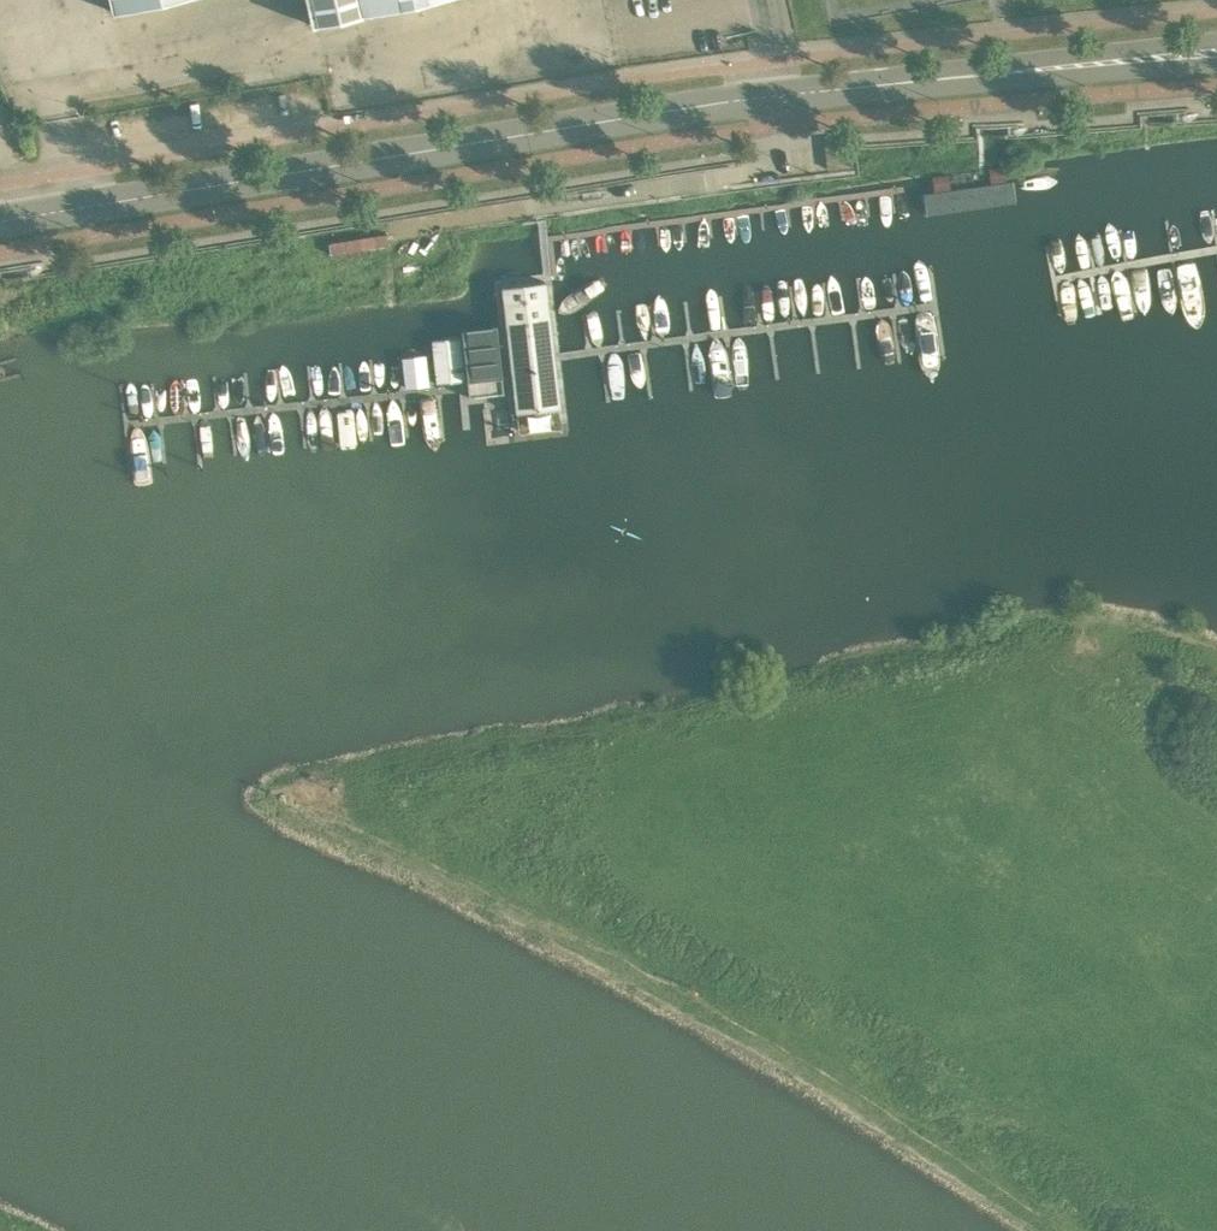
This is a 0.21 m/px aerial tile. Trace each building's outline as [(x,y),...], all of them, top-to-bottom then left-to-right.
[(110,10),(155,0),(107,0),(110,10)] [(358,13),(355,0),(304,0),(309,24),(358,13)] [(358,13),(418,0),(355,0),(358,13)] [(976,186),(960,188),(922,194),(925,215),(1015,202),(1012,181),(976,186)] [(334,250),(392,240),(390,228),(332,238),(334,250)] [(544,282),(501,287),(515,413),(558,408),(544,282)]
